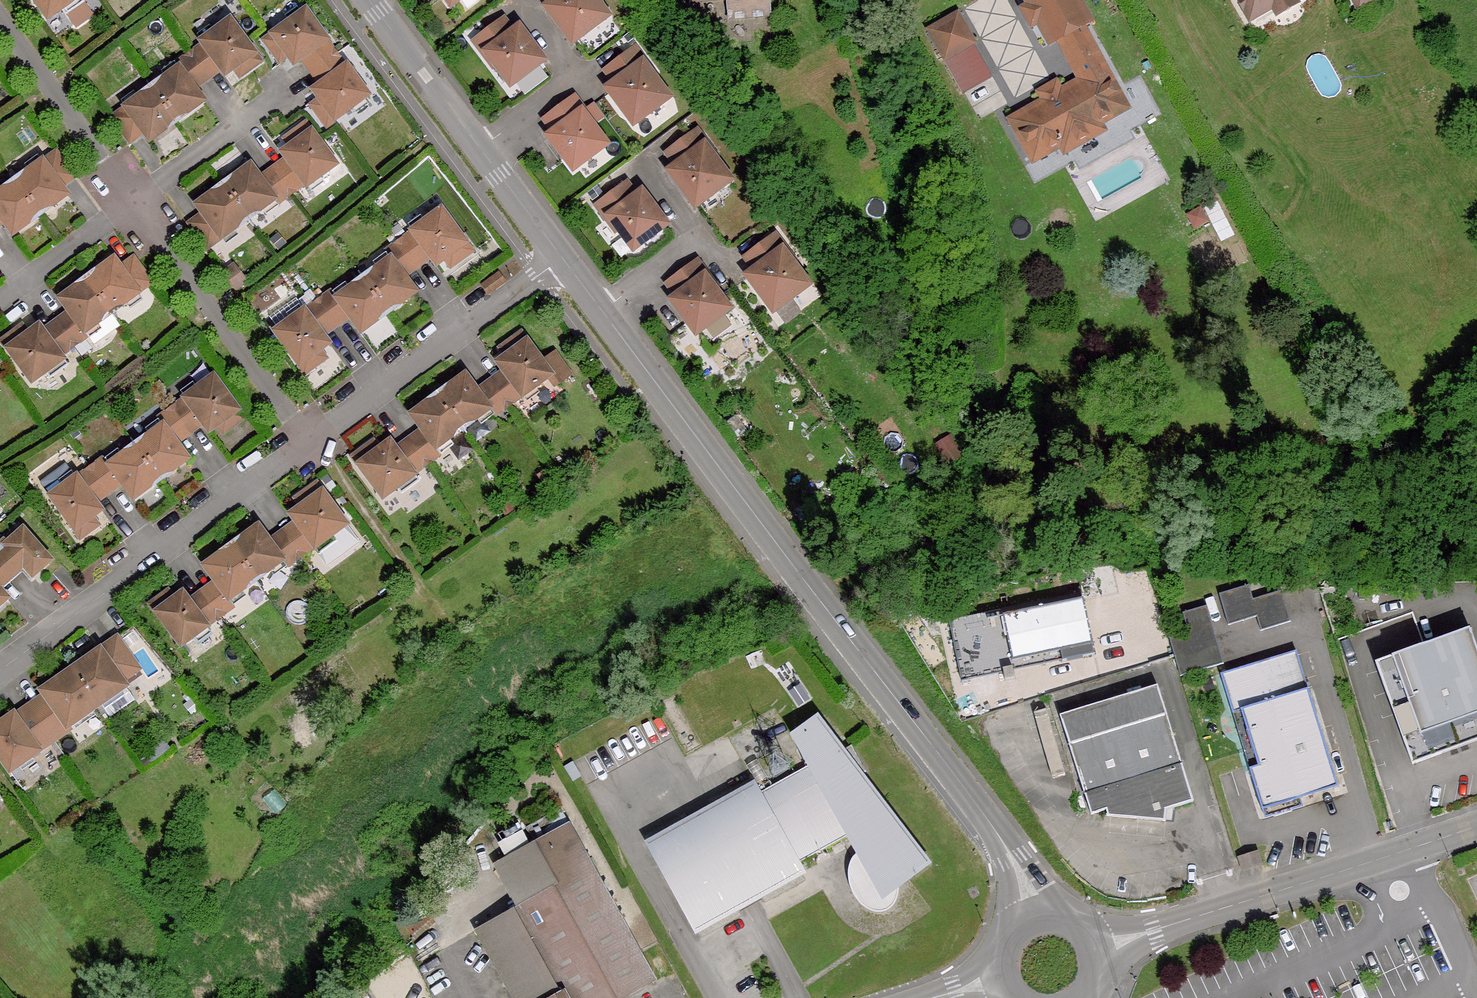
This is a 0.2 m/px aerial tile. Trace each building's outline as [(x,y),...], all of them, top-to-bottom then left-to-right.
[(47,19),(62,9),(65,15),(84,0),(33,0),(47,19)] [(553,3),(547,8),(572,41),(606,16),(594,0),(551,0),(553,3)] [(730,8),(769,6),(768,0),(729,0),(730,8)] [(1078,0),(1023,0),(1027,7),(1036,24),(1045,19),(1057,39),(1081,81),(1058,93),(1061,98),(1047,105),(1046,101),(1010,121),(1034,160),(1061,145),(1065,151),(1103,129),(1100,123),(1115,115),(1103,94),(1115,87),(1081,25),(1089,21),(1078,0)] [(1248,14),(1269,2),(1271,4),(1274,6),(1276,7),(1279,8),(1283,7),(1285,6),(1288,4),(1290,2),(1290,0),(1240,0),(1248,14)] [(769,6),(730,8),(730,17),(769,14),(769,6)] [(1036,24),(1027,7),(1020,11),(1030,27),(1036,24)] [(279,61),(287,56),(291,53),(298,62),(293,65),(302,59),(311,72),(336,53),(327,41),(328,40),(306,9),(263,40),(279,61)] [(971,44),(955,17),(928,33),(944,60),(969,45),(971,44)] [(504,18),(472,42),(484,57),(488,54),(511,84),(542,61),(519,29),(515,32),(504,18)] [(202,44),(189,54),(207,79),(220,69),(221,71),(230,65),(234,69),(239,77),(261,61),(230,19),(200,41),(202,44)] [(1057,39),(1045,19),(1036,24),(1048,44),(1057,39)] [(989,80),(969,45),(944,60),(964,95),(989,80)] [(636,47),(604,71),(615,85),(609,90),(634,124),(667,99),(643,66),(647,63),(636,47)] [(291,53),(287,56),(293,65),(298,62),(291,53)] [(345,66),(336,53),(311,72),(320,84),(316,87),(322,96),(318,99),(310,105),(326,127),(369,96),(346,65),(345,66)] [(178,67),(151,86),(176,121),(193,109),(190,106),(202,98),(195,88),(207,79),(189,54),(175,64),(178,67)] [(230,65),(221,71),(224,76),(234,69),(230,65)] [(1040,92),(1046,101),(1047,105),(1061,98),(1058,93),(1053,84),(1040,92)] [(142,133),(146,138),(157,130),(160,133),(176,121),(151,86),(123,107),(124,107),(111,117),(129,142),(142,133)] [(322,96),(316,87),(311,90),(318,99),(322,96)] [(1127,108),(1115,87),(1103,94),(1115,115),(1127,108)] [(574,96),(543,120),(553,134),(549,137),(573,168),(605,144),(582,114),(586,111),(574,96)] [(204,101),(202,98),(190,106),(193,109),(204,101)] [(285,158),(271,168),(291,194),(304,185),(306,188),(337,166),(306,122),(284,138),(290,146),(293,150),(284,157),(285,158)] [(697,129),(665,153),(676,167),(670,172),(695,206),(729,181),(705,148),(709,145),(697,129)] [(157,130),(146,138),(149,142),(160,133),(157,130)] [(280,152),(284,157),(293,150),(290,146),(280,152)] [(42,160),(14,180),(40,215),(56,203),(54,199),(65,191),(61,186),(74,176),(56,151),(43,161),(42,160)] [(250,164),(239,172),(242,176),(253,168),(250,164)] [(242,176),(239,172),(222,184),(248,220),(275,201),(277,204),(291,194),(271,168),(260,176),(253,168),(242,176)] [(1,222),(9,231),(21,223),(23,227),(40,215),(14,180),(0,190),(0,223),(1,222)] [(627,182),(595,206),(607,221),(611,218),(633,249),(665,225),(641,193),(637,196),(627,182)] [(220,240),(248,220),(222,184),(206,196),(209,200),(197,208),(201,213),(188,223),(207,248),(219,239),(220,240)] [(67,194),(65,191),(54,199),(56,203),(67,194)] [(195,205),(197,208),(209,200),(206,196),(195,205)] [(412,232),(399,241),(420,270),(432,261),(442,255),(445,259),(450,266),(472,251),(442,208),(411,230),(412,232)] [(12,235),(23,227),(21,223),(9,231),(12,235)] [(749,276),(774,310),(808,285),(783,252),(787,249),(776,234),(744,257),(755,272),(749,276)] [(390,257),(363,277),(389,312),(405,300),(402,296),(413,288),(407,280),(420,270),(399,241),(385,251),(390,257)] [(442,255),(432,261),(436,266),(445,259),(442,255)] [(105,269),(102,266),(86,278),(112,313),(139,293),(138,292),(151,282),(133,257),(120,266),(116,261),(105,269)] [(114,257),(102,266),(105,269),(116,261),(114,257)] [(697,260),(665,284),(676,298),(672,301),(695,332),(727,309),(705,278),(709,275),(697,260)] [(245,280),(234,265),(225,272),(237,287),(245,280)] [(505,282),(498,272),(481,284),(489,294),(505,282)] [(331,290),(318,300),(336,325),(349,316),(358,329),(369,321),(372,324),(389,312),(363,277),(336,296),(331,290)] [(67,311),(55,319),(74,346),(87,336),(85,333),(112,313),(86,278),(69,290),(72,294),(61,302),(67,311)] [(416,292),(413,288),(402,296),(405,300),(416,292)] [(58,298),(61,302),(72,294),(69,290),(58,298)] [(326,358),(320,350),(317,346),(327,340),(323,335),(336,325),(318,300),(305,310),(304,308),(273,331),(304,373),(326,358)] [(61,355),(74,346),(55,319),(41,329),(30,337),(27,333),(22,325),(0,341),(31,383),(46,372),(50,378),(68,364),(61,355)] [(360,333),(372,324),(369,321),(358,329),(360,333)] [(38,324),(27,333),(30,337),(41,329),(38,324)] [(501,369),(488,379),(507,406),(521,396),(521,397),(552,374),(542,361),(521,332),(499,347),(505,355),(508,359),(499,365),(501,369)] [(329,343),(327,340),(317,346),(320,350),(329,343)] [(555,352),(542,361),(552,374),(564,365),(555,352)] [(508,359),(505,355),(496,362),(499,365),(508,359)] [(564,365),(552,374),(558,382),(570,373),(564,365)] [(465,373),(454,381),(457,385),(468,377),(465,373)] [(183,398),(170,408),(189,433),(202,424),(205,428),(214,421),(217,425),(223,433),(244,417),(213,375),(182,397),(183,398)] [(476,388),(468,377),(457,385),(454,381),(437,394),(463,429),(489,409),(494,415),(507,406),(488,379),(476,388)] [(421,429),(409,438),(427,463),(440,454),(436,448),(463,429),(437,394),(421,406),(423,409),(412,418),(421,429)] [(423,409),(421,406),(409,414),(412,418),(423,409)] [(161,424),(134,444),(160,479),(177,466),(174,463),(185,455),(176,442),(189,433),(170,408),(157,418),(161,424)] [(208,432),(217,425),(214,421),(205,428),(208,432)] [(414,473),(427,463),(409,438),(395,448),(392,444),(381,452),(378,448),(373,441),(351,456),(382,498),(397,488),(401,493),(419,480),(414,473)] [(390,440),(378,448),(381,452),(392,444),(390,440)] [(103,457),(90,467),(109,493),(121,484),(130,496),(141,487),(144,491),(160,479),(134,444),(118,456),(108,464),(103,457)] [(188,458),(185,455),(174,463),(177,466),(188,458)] [(98,524),(92,517),(89,512),(98,505),(96,502),(109,493),(90,467),(76,477),(75,475),(48,495),(79,538),(98,524)] [(295,521),(281,531),(300,556),(313,547),(318,553),(336,540),(332,535),(347,524),(316,482),(294,498),(300,505),(303,509),(292,517),(295,521)] [(133,499),(144,491),(141,487),(130,496),(133,499)] [(102,510),(98,505),(89,512),(92,517),(102,510)] [(303,509),(300,505),(289,514),(292,517),(303,509)] [(14,594),(4,583),(29,560),(39,571),(56,556),(29,525),(12,540),(10,537),(0,546),(0,606),(14,594)] [(249,536),(261,528),(258,525),(247,533),(249,536)] [(269,540),(261,528),(249,536),(247,533),(230,545),(255,580),(283,560),(287,566),(300,556),(281,531),(269,540)] [(356,528),(333,546),(342,557),(364,540),(356,528)] [(213,579),(200,589),(220,615),(233,606),(229,599),(255,580),(230,545),(214,557),(216,561),(205,569),(213,579)] [(216,561),(214,557),(202,565),(205,569),(216,561)] [(1262,616),(1263,626),(1293,623),(1289,590),(1258,594),(1257,585),(1225,589),(1229,620),(1262,616)] [(207,625),(220,615),(200,589),(188,599),(185,595),(176,601),(173,597),(167,590),(149,603),(180,646),(207,626),(207,625)] [(176,601),(185,595),(182,591),(173,597),(176,601)] [(1222,594),(1210,598),(1221,630),(1233,626),(1222,594)] [(1037,608),(953,626),(963,672),(1095,644),(1085,598),(1038,609),(1037,608)] [(1193,630),(1175,635),(1185,672),(1229,660),(1213,603),(1188,610),(1193,630)] [(1373,660),(1411,762),(1476,736),(1476,663),(1461,623),(1373,660)] [(119,638),(117,635),(90,653),(96,661),(105,654),(103,650),(119,638)] [(96,661),(90,653),(71,667),(97,703),(126,683),(122,677),(138,665),(119,638),(103,650),(105,654),(96,661)] [(1095,644),(963,672),(965,683),(1007,674),(1006,669),(1015,667),(1016,671),(1097,654),(1095,644)] [(1303,651),(1264,662),(1276,701),(1314,689),(1303,651)] [(1276,701),(1264,662),(1227,674),(1239,713),(1247,711),(1253,728),(1244,731),(1267,809),(1306,798),(1344,787),(1314,689),(1276,701)] [(54,680),(59,688),(49,695),(51,698),(36,709),(55,736),(69,725),(68,723),(97,703),(71,667),(54,680)] [(1016,671),(1015,667),(1006,669),(1007,674),(1008,679),(1018,677),(1016,671)] [(54,680),(43,688),(46,692),(31,702),(36,709),(51,698),(49,695),(59,688),(54,680)] [(1060,716),(1090,815),(1105,810),(1107,816),(1165,821),(1166,810),(1194,802),(1157,684),(1060,716)] [(31,702),(16,713),(15,711),(5,719),(10,727),(36,709),(31,702)] [(5,719),(0,722),(0,753),(12,769),(41,748),(40,746),(55,736),(36,709),(10,727),(5,719)] [(1239,713),(1244,731),(1253,728),(1247,711),(1239,713)] [(802,870),(797,861),(850,832),(859,849),(856,850),(854,852),(852,854),(850,856),(848,859),(847,862),(847,865),(847,869),(847,872),(848,875),(848,878),(849,881),(850,884),(851,887),(852,889),(854,892),(855,895),(857,897),(858,900),(860,902),(863,904),(866,906),(868,907),(871,908),(874,909),(877,909),(880,909),(883,908),(886,907),(889,905),(891,903),(893,900),(895,897),(896,894),(897,891),(898,888),(898,885),(898,882),(898,879),(897,876),(896,874),(895,872),(894,871),(902,870),(907,876),(928,860),(860,772),(864,769),(850,743),(842,749),(816,715),(799,729),(801,732),(796,736),(810,762),(757,791),(753,782),(694,815),(646,842),(695,929),(742,903),(802,870)] [(1308,806),(1306,798),(1267,809),(1271,817),(1308,806)] [(539,842),(561,885),(521,907),(519,908),(476,927),(515,997),(622,997),(655,980),(570,825),(539,842)] [(497,864),(521,907),(561,885),(539,842),(497,864)]
